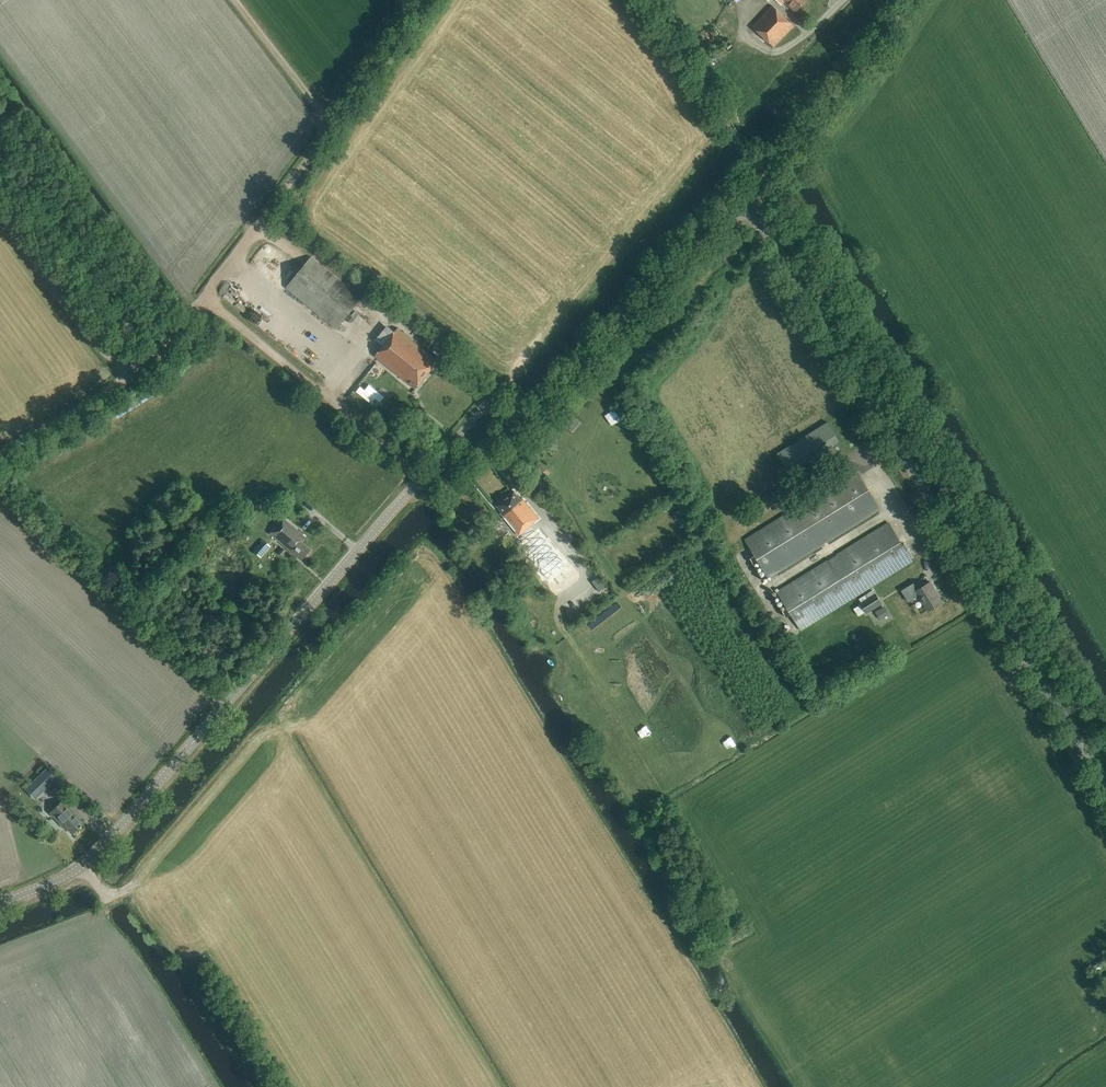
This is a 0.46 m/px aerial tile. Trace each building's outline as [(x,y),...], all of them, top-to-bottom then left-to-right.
[(781,5),(784,2),(795,13),(807,0),(776,0),(781,5)] [(774,47),(794,26),(773,6),(753,27),(774,47)] [(311,255),(286,288),(337,329),(363,297),(311,255)] [(415,389),(437,361),(397,329),(375,356),(415,389)] [(568,410),(560,417),(572,429),(580,421),(568,410)] [(788,473),(839,442),(827,423),(777,454),(788,473)] [(560,436),(543,434),(541,448),(558,450),(560,436)] [(356,448),(361,442),(353,435),(348,441),(356,448)] [(768,578),(880,509),(857,472),(745,541),(768,578)] [(530,526),(533,524),(532,524),(538,518),(522,498),(520,499),(514,492),(497,506),(501,512),(500,513),(518,536),(530,526)] [(263,521),(276,507),(268,499),(255,514),(263,521)] [(17,525),(3,511),(0,514),(0,516),(13,529),(17,525)] [(300,560),(310,550),(301,542),(305,537),(283,518),(270,533),(287,548),(300,560)] [(777,593),(787,609),(800,630),(912,561),(889,524),(777,593)] [(545,577),(561,564),(534,530),(517,544),(535,565),(545,577)] [(260,558),(270,546),(263,539),(253,552),(260,558)] [(928,611),(941,604),(934,591),(935,590),(930,583),(918,590),(914,583),(902,591),(908,602),(919,596),(928,611)] [(874,594),(873,591),(859,599),(861,602),(859,603),(866,615),(882,605),(875,593),(874,594)] [(880,619),(888,614),(884,608),(876,613),(880,619)] [(24,788),(34,798),(57,776),(47,766),(24,788)] [(72,834),(83,823),(62,801),(49,813),(64,829),(66,827),(72,834)]
